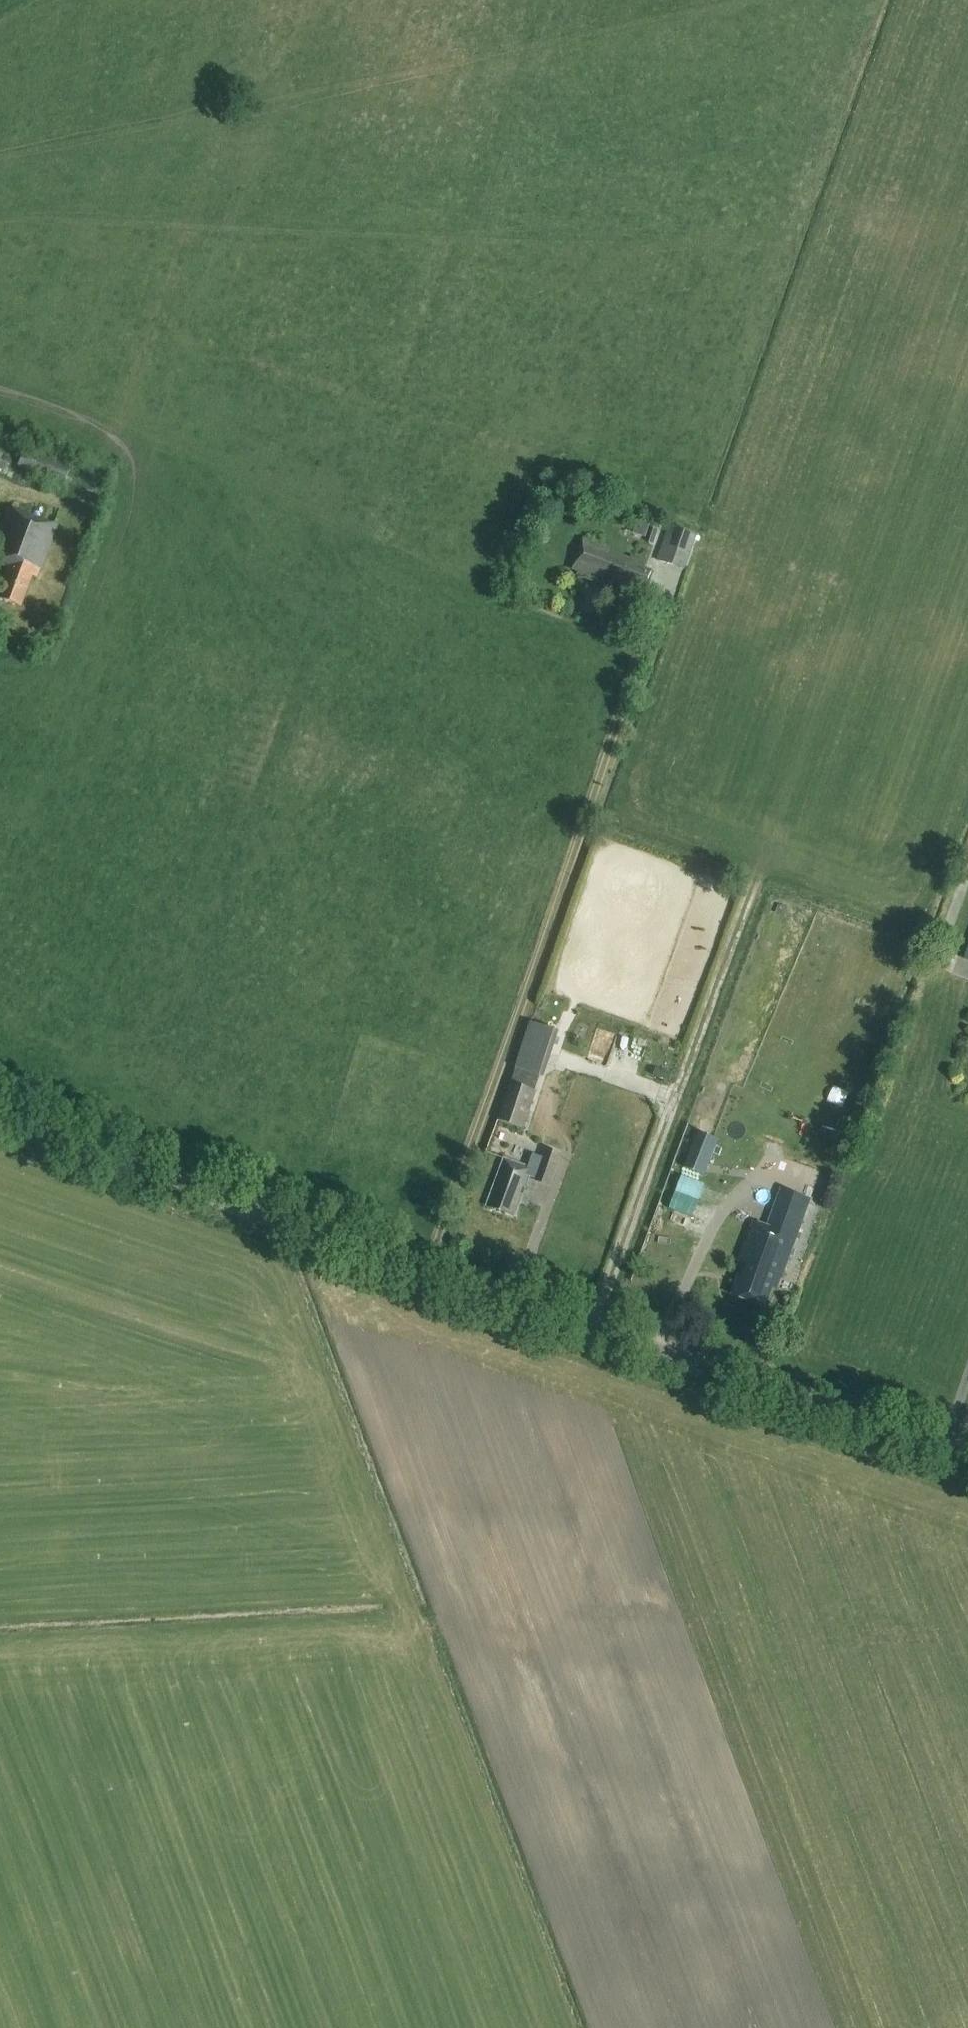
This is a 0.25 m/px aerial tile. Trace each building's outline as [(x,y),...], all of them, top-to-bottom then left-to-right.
[(18,484),(23,469),(64,484),(70,465),(24,449),(17,466),(0,460),(0,478),(18,484)] [(9,568),(0,589),(0,601),(21,609),(32,577),(37,579),(40,570),(41,570),(56,526),(9,508),(0,535),(0,564),(9,568)] [(656,559),(685,568),(697,533),(668,523),(656,559)] [(572,570),(580,573),(578,577),(612,589),(615,583),(623,586),(620,592),(635,596),(640,585),(646,587),(653,571),(646,568),(649,561),(633,556),(633,560),(611,552),(611,550),(595,543),(583,539),(572,570)] [(524,1127),(556,1028),(531,1020),(498,1119),(524,1127)] [(691,1166),(707,1172),(720,1138),(700,1130),(690,1157),(687,1165),(691,1166)] [(550,1183),(561,1151),(548,1147),(545,1156),(533,1152),(529,1165),(505,1156),(487,1203),(515,1213),(529,1174),(537,1177),(536,1178),(550,1183)] [(733,1296),(766,1309),(774,1285),(778,1286),(809,1201),(783,1190),(769,1228),(754,1222),(739,1263),(740,1263),(737,1272),(741,1273),(733,1296)]
